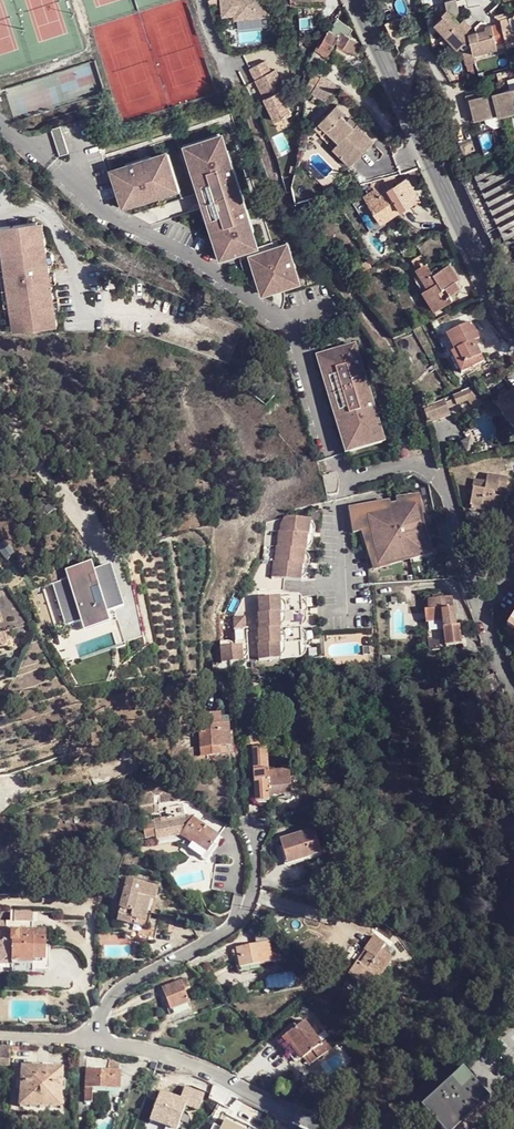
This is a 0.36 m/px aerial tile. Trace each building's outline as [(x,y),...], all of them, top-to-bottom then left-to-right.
[(218,21),(268,18),(267,0),(216,0),(218,21)] [(435,26),(446,38),(460,25),(454,19),(459,14),(458,2),(446,2),(447,11),(442,16),(444,18),(435,26)] [(507,47),(513,46),(513,17),(513,18),(501,21),(507,47)] [(335,21),(329,30),(339,36),(342,33),(348,36),(352,31),(335,21)] [(470,37),(460,25),(446,38),(456,48),(459,46),(460,48),(469,37),(470,37)] [(469,37),(473,55),(497,49),(492,26),(487,27),(485,32),(483,37),(478,38),(477,35),(470,37),(469,37)] [(339,36),(329,30),(319,47),(330,53),(336,43),(353,53),(360,43),(348,36),(342,33),(339,36)] [(464,67),(475,63),(473,55),(469,37),(460,48),(464,67)] [(292,112),(274,69),(269,71),(264,59),(248,66),(271,121),(292,112)] [(308,91),(322,101),(332,91),(334,88),(320,74),(305,90),(308,91)] [(471,99),(475,118),(484,116),(486,120),(502,116),(504,118),(513,115),(513,114),(513,113),(513,89),(471,99)] [(475,118),(471,99),(467,100),(473,124),(486,120),(484,116),(475,118)] [(334,106),(318,124),(337,143),(332,150),(349,167),(373,142),(355,125),(352,128),(345,121),(341,117),(343,114),(334,106)] [(348,118),(345,121),(352,128),(355,125),(348,118)] [(337,143),(318,124),(313,129),(321,136),(319,138),(332,150),(337,143)] [(62,126),(53,128),(62,155),(71,152),(62,126)] [(249,221),(252,219),(233,160),(229,161),(221,134),(193,143),(198,160),(192,162),(196,172),(201,171),(216,216),(210,218),(214,228),(219,227),(228,256),(257,247),(249,221)] [(198,160),(193,143),(187,145),(192,162),(198,160)] [(131,167),(114,172),(123,201),(140,196),(142,201),(152,198),(150,192),(179,183),(170,155),(144,163),(143,159),(129,164),(131,167)] [(196,172),(210,218),(216,216),(201,171),(196,172)] [(394,176),(382,179),(384,180),(387,186),(397,180),(394,176)] [(387,186),(384,180),(373,186),(376,190),(363,196),(380,223),(412,205),(410,201),(418,197),(406,178),(388,189),(387,186)] [(150,192),(152,198),(181,189),(179,183),(150,192)] [(123,201),(125,206),(142,201),(140,196),(123,201)] [(39,221),(1,226),(6,259),(14,316),(16,331),(59,325),(57,308),(54,290),(53,283),(52,273),(50,263),(49,253),(46,236),(42,237),(40,224),(39,221)] [(228,256),(219,227),(214,228),(223,258),(228,256)] [(261,263),(270,293),(299,284),(293,267),(297,266),(290,243),(252,254),(256,265),(261,263)] [(411,258),(423,280),(434,274),(422,252),(411,258)] [(14,316),(6,259),(0,260),(9,317),(14,316)] [(265,294),(270,293),(261,263),(256,265),(265,294)] [(434,274),(423,280),(427,288),(422,291),(434,311),(453,301),(450,295),(459,290),(455,282),(458,280),(449,265),(436,272),(436,273),(434,274)] [(470,323),(442,337),(450,354),(447,355),(456,374),(483,363),(474,343),(479,340),(470,323)] [(378,414),(357,344),(319,356),(322,366),(327,365),(342,411),(336,413),(339,423),(345,421),(354,451),(382,442),(374,415),(378,414)] [(327,365),(322,366),(336,413),(342,411),(327,365)] [(460,393),(438,402),(441,410),(452,406),(463,414),(472,401),(460,393)] [(500,404),(500,406),(503,415),(507,421),(513,428),(513,429),(513,393),(500,404)] [(438,402),(423,409),(426,424),(440,419),(438,411),(441,410),(438,402)] [(349,453),(354,451),(345,421),(339,423),(349,453)] [(322,474),(324,494),(338,493),(336,473),(322,474)] [(496,505),(495,511),(494,514),(503,515),(505,499),(498,498),(499,490),(506,491),(507,480),(488,477),(487,483),(474,481),(471,508),(483,509),(484,504),(496,505)] [(427,551),(415,501),(390,508),(390,509),(352,519),(357,537),(367,534),(372,552),(375,551),(379,569),(411,561),(409,555),(427,551)] [(283,529),(283,534),(312,538),(314,523),(292,520),(288,521),(283,529)] [(282,534),(280,549),(307,553),(309,553),(311,538),(282,534)] [(279,549),(277,564),(304,568),(306,568),(307,553),(280,549),(279,549)] [(302,583),(304,568),(277,564),(275,564),(273,579),(302,583)] [(127,645),(104,568),(58,582),(81,660),(127,645)] [(44,587),(29,591),(61,643),(44,587)] [(427,601),(428,604),(429,611),(425,612),(426,625),(444,623),(442,612),(447,611),(445,599),(427,601)] [(303,600),(281,601),(282,616),(302,616),(303,616),(303,600)] [(281,601),(260,602),(260,617),(281,616),(282,616),(281,601)] [(456,628),(454,610),(447,611),(442,612),(444,623),(447,648),(462,646),(459,627),(456,628)] [(260,617),(259,617),(260,632),(280,631),(281,631),(281,616),(260,617)] [(282,616),(281,616),(281,631),(302,631),(303,631),(302,616),(282,616)] [(246,618),(234,619),(235,648),(221,648),(221,664),(236,663),(243,663),(243,660),(248,660),(247,629),(246,629),(246,618)] [(260,632),(259,632),(259,647),(280,647),(281,647),(280,631),(260,632)] [(281,631),(280,631),(281,647),(301,646),(302,646),(302,631),(281,631)] [(281,647),(280,647),(280,662),(301,661),(301,646),(281,647)] [(259,647),(258,648),(258,663),(280,662),(280,647),(259,647)] [(227,748),(226,719),(217,719),(217,714),(198,715),(200,749),(227,748)] [(252,748),(253,772),(266,771),(267,771),(266,748),(252,748)] [(268,771),(269,796),(288,795),(287,772),(281,772),(281,770),(268,771)] [(269,801),(269,796),(268,771),(267,771),(266,771),(253,772),(255,802),(269,801)] [(315,785),(321,802),(335,798),(329,780),(315,785)] [(208,854),(214,845),(228,825),(216,817),(201,824),(193,818),(194,815),(154,822),(157,835),(184,830),(181,836),(187,841),(190,843),(191,841),(208,854)] [(184,830),(157,835),(159,843),(178,841),(184,845),(187,841),(181,836),(184,830)] [(321,856),(314,831),(279,842),(287,866),(321,856)] [(218,848),(214,845),(208,854),(191,841),(190,843),(187,841),(184,845),(208,861),(218,848)] [(147,913),(154,914),(161,890),(130,881),(128,888),(126,894),(117,922),(131,927),(134,919),(144,922),(147,913)] [(209,889),(207,896),(219,899),(217,907),(229,910),(232,894),(209,889)] [(149,932),(154,914),(147,913),(144,922),(134,919),(131,927),(149,932)] [(48,934),(32,932),(32,933),(12,931),(13,929),(0,928),(0,942),(2,942),(0,964),(0,966),(13,967),(14,964),(33,966),(33,963),(46,963),(48,934)] [(98,933),(98,942),(109,942),(109,933),(98,933)] [(283,942),(274,933),(255,937),(257,946),(269,944),(283,942)] [(361,953),(362,954),(367,958),(359,968),(354,964),(353,964),(344,974),(366,992),(390,963),(379,954),(383,949),(372,939),(361,953)] [(272,963),(269,944),(257,946),(236,950),(240,969),(260,965),(272,963)] [(367,958),(362,954),(354,964),(359,968),(367,958)] [(261,974),(260,965),(240,969),(241,977),(261,974)] [(162,988),(170,1010),(189,1003),(181,981),(162,988)] [(189,1003),(170,1010),(172,1017),(191,1011),(189,1003)] [(310,1066),(327,1055),(305,1023),(286,1036),(295,1049),(302,1060),(304,1058),(310,1066)] [(0,1047),(0,1061),(9,1061),(10,1047),(0,1047)] [(295,1049),(290,1053),(297,1063),(301,1060),(302,1060),(295,1049)] [(302,1060),(301,1060),(307,1068),(310,1066),(304,1058),(302,1060)] [(86,1059),(85,1071),(108,1072),(108,1060),(86,1059)] [(108,1060),(108,1072),(118,1072),(118,1060),(108,1060)] [(61,1110),(62,1069),(21,1067),(19,1107),(61,1110)] [(84,1089),(93,1090),(119,1091),(120,1072),(118,1072),(108,1072),(85,1071),(84,1089)] [(145,1072),(139,1077),(144,1083),(151,1077),(145,1072)] [(488,1100),(463,1073),(422,1111),(439,1128),(458,1128),(488,1100)] [(285,1098),(288,1090),(279,1086),(276,1094),(285,1098)] [(92,1102),(93,1090),(84,1089),(83,1102),(92,1102)]
